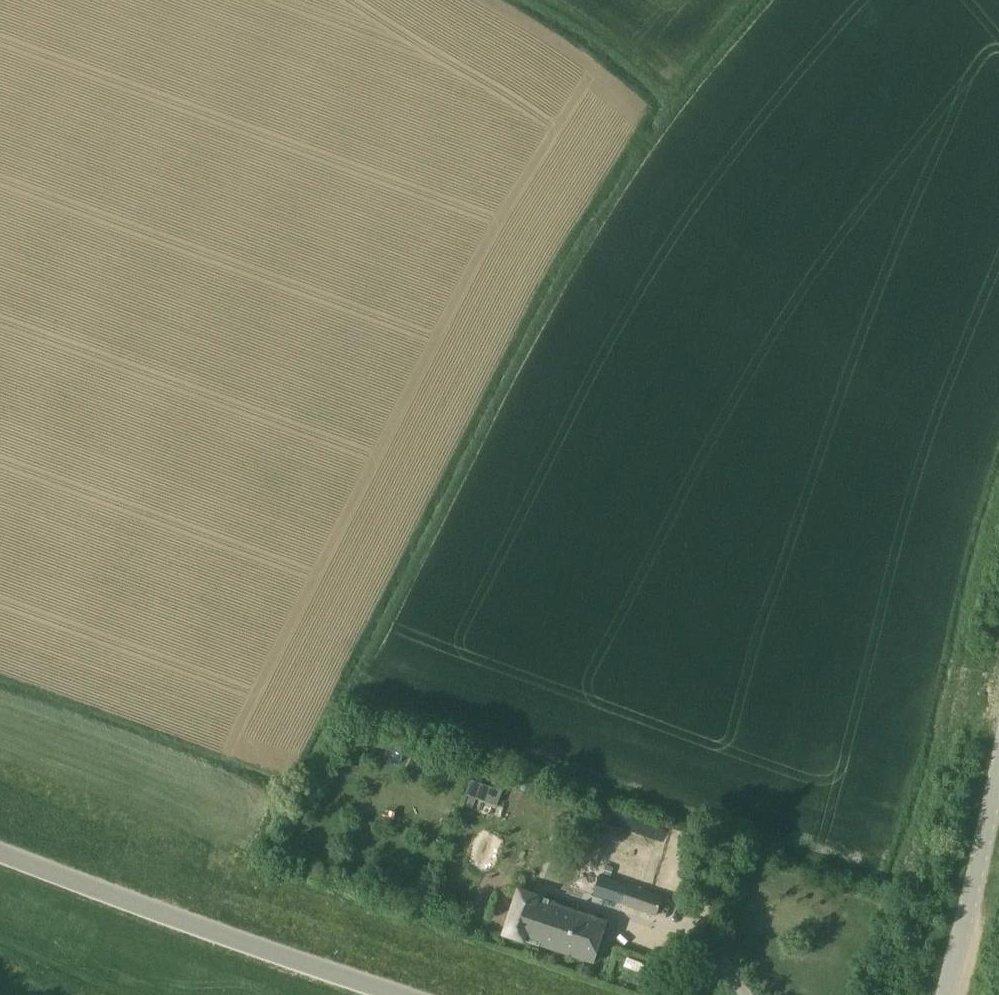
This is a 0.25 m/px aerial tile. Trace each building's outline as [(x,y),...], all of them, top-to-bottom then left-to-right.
[(465,794),(477,798),(482,784),(471,779),(465,794)] [(607,836),(596,832),(594,839),(605,843),(607,836)] [(630,872),(620,904),(655,916),(666,884),(630,872)] [(523,943),(524,940),(593,964),(608,921),(539,897),(539,896),(517,888),(502,935),(523,943)]
